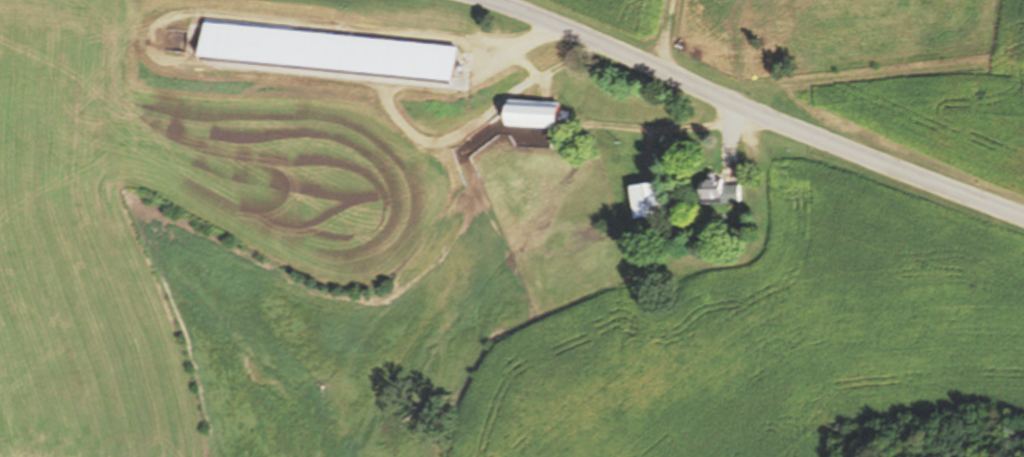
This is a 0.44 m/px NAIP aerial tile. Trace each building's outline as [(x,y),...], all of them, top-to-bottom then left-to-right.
[(487,44),(486,80),(287,70),(289,34),(487,44)] [(563,100),(562,126),(505,123),(506,97),(563,100)] [(724,185),(724,178),(717,178),(717,172),(708,172),(708,177),(704,177),(704,203),(742,203),(742,185),(724,185)] [(662,181),(667,214),(638,219),(632,186),(662,181)]
